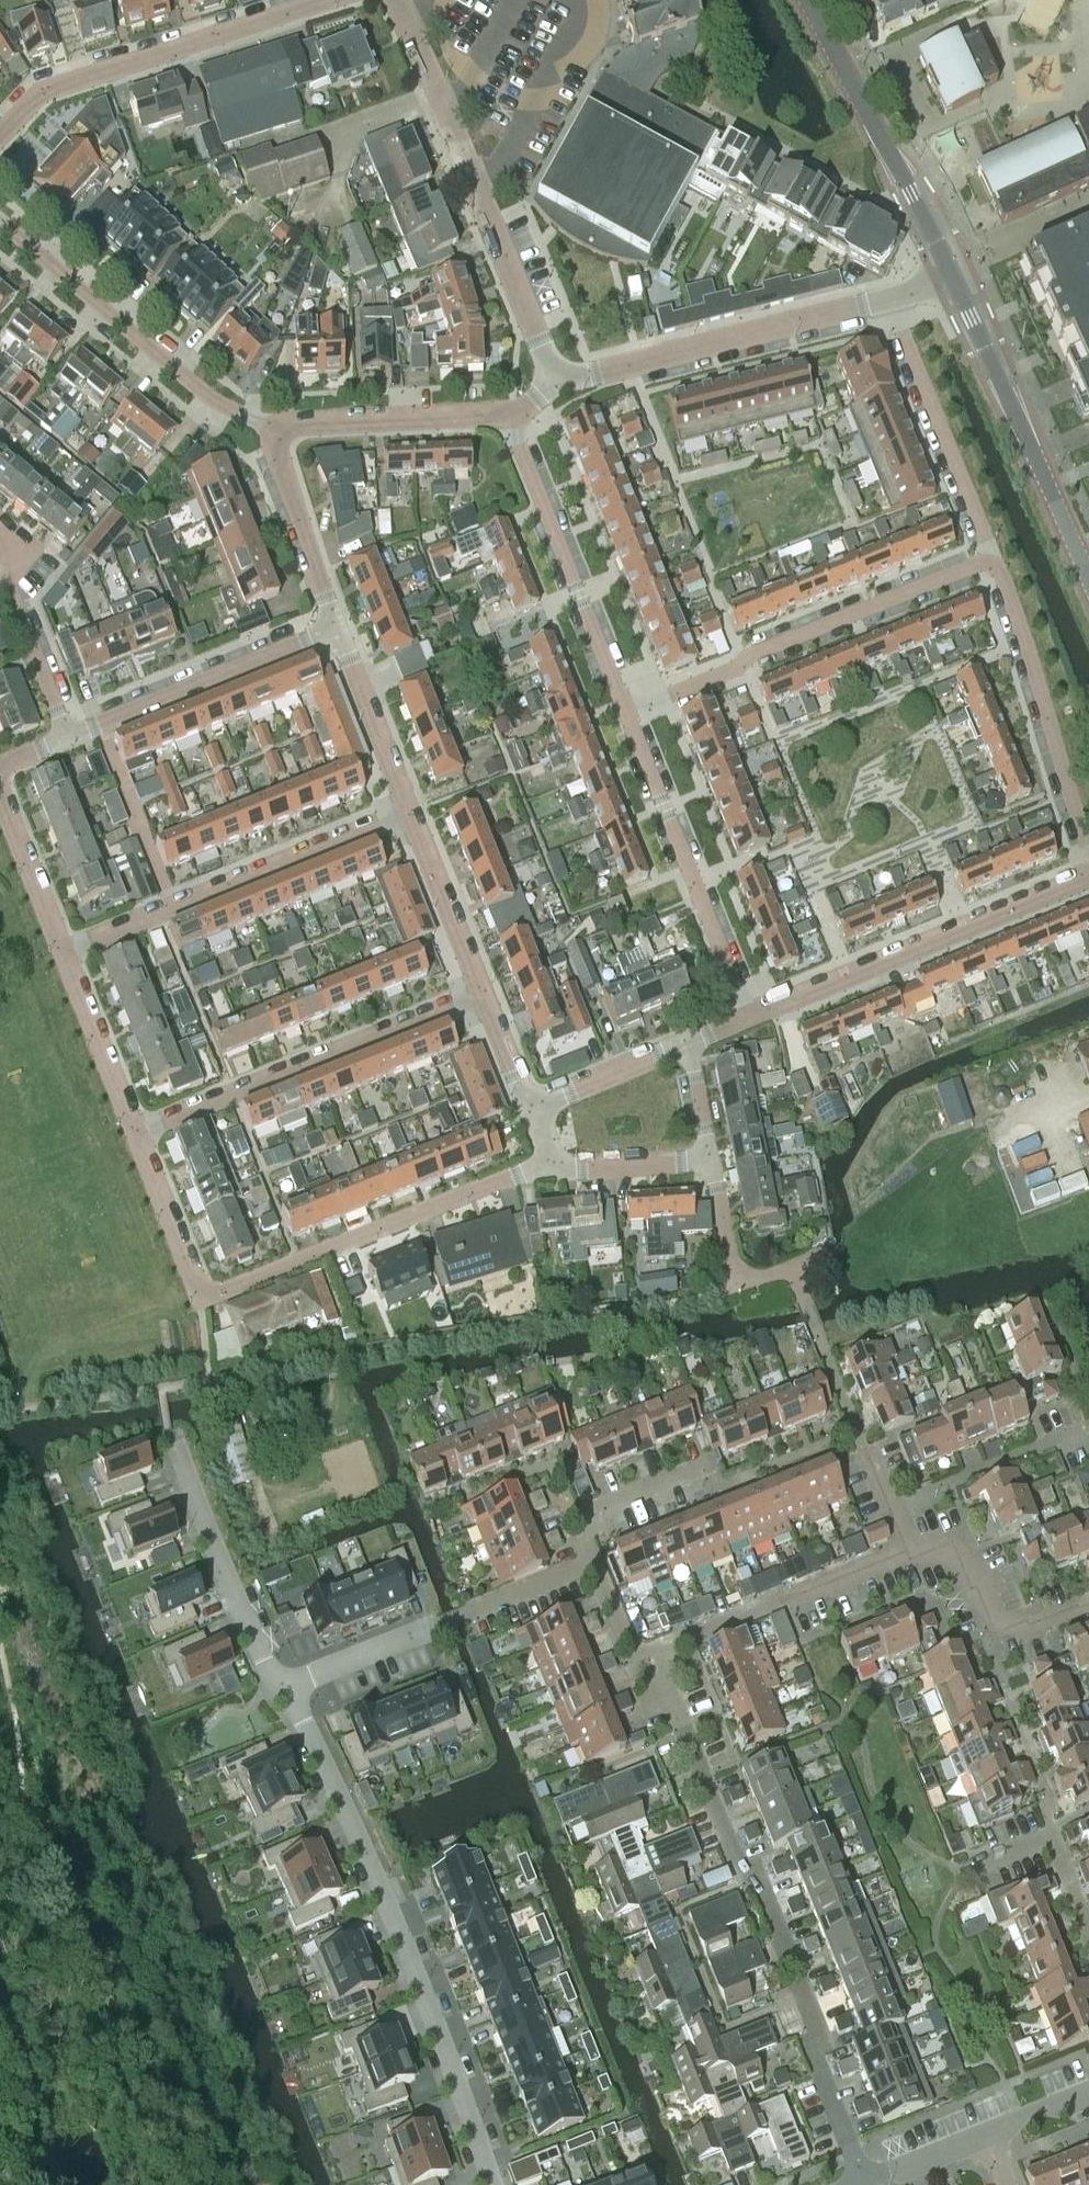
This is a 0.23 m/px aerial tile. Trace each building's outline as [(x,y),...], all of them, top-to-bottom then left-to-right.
[(114,33),(104,0),(102,0),(71,10),(82,44),(114,33)] [(125,30),(147,23),(140,0),(116,0),(125,30)] [(147,23),(169,16),(165,0),(140,0),(147,23)] [(192,9),(219,1),(218,0),(189,0),(192,9)] [(530,204),(531,205),(534,209),(538,213),(541,217),(544,220),(548,224),(551,227),(556,231),(558,233),(561,236),(565,238),(569,241),(573,244),(577,246),(581,248),(582,249),(586,251),(589,253),(593,254),(597,256),(601,257),(605,259),(606,259),(607,259),(607,260),(614,262),(619,263),(639,266),(640,266),(641,267),(642,267),(643,267),(644,267),(645,267),(646,267),(657,247),(655,246),(686,188),(716,134),(702,127),(648,97),(654,85),(657,80),(664,72),(666,70),(674,65),(683,61),(687,58),(691,55),(693,51),(696,44),(697,37),(697,32),(696,28),(701,26),(692,0),(631,0),(637,15),(626,19),(625,19),(624,20),(634,48),(629,50),(621,56),(614,63),(606,74),(603,72),(582,110),(584,112),(544,185),(541,184),(530,204)] [(875,8),(893,0),(871,0),(875,8)] [(875,8),(885,30),(938,6),(935,0),(893,0),(875,8)] [(36,9),(8,17),(12,31),(19,29),(29,61),(56,52),(45,19),(39,21),(36,9)] [(5,65),(3,67),(13,82),(27,72),(18,58),(0,30),(0,58),(5,65)] [(291,93),(292,93),(310,88),(305,77),(353,59),(351,54),(367,48),(361,32),(317,49),(316,47),(312,46),(298,50),(296,44),(278,50),(291,93)] [(937,96),(945,114),(980,98),(977,92),(997,83),(977,39),(957,48),(954,42),(920,58),(928,76),(926,76),(936,97),(937,96)] [(305,77),(310,88),(310,89),(329,82),(332,92),(349,85),(349,86),(352,88),(360,85),(362,82),(361,80),(377,74),(367,48),(351,54),(353,59),(305,77)] [(302,122),(292,93),(291,93),(278,50),(197,75),(221,148),(302,122)] [(185,131),(205,125),(194,87),(181,92),(177,81),(129,96),(141,135),(182,122),(185,131)] [(32,183),(65,213),(93,182),(101,189),(110,180),(111,179),(108,177),(125,157),(105,100),(89,106),(63,136),(59,132),(58,133),(59,133),(46,147),(46,148),(49,144),(59,153),(32,183)] [(1073,127),(1075,133),(1068,136),(1066,131),(977,171),(1002,226),(1088,186),(1088,114),(1086,117),(1083,120),(1080,123),(1077,125),(1073,127)] [(363,142),(377,175),(421,157),(411,134),(404,137),(400,127),(363,142)] [(716,134),(686,188),(715,204),(717,205),(722,196),(721,195),(724,189),(746,151),(716,134)] [(258,204),(329,180),(315,139),(270,155),(267,148),(235,159),(247,193),(254,191),(258,204)] [(223,157),(220,148),(205,153),(208,161),(223,157)] [(721,195),(722,196),(727,198),(725,203),(727,208),(739,215),(745,214),(747,210),(753,213),(756,207),(755,206),(776,168),(746,151),(724,189),(721,195)] [(377,175),(390,208),(422,195),(426,193),(423,184),(430,181),(421,157),(377,175)] [(755,206),(756,207),(785,223),(806,184),(776,168),(755,206)] [(785,223),(816,240),(837,201),(806,184),(785,223)] [(111,250),(121,259),(161,215),(135,191),(100,228),(110,237),(105,241),(112,248),(111,250)] [(390,208),(403,241),(422,233),(447,222),(438,199),(430,202),(426,193),(422,195),(390,208)] [(837,201),(816,240),(846,257),(867,218),(837,201)] [(161,215),(121,259),(131,268),(132,267),(139,273),(144,268),(153,277),(187,240),(161,215)] [(867,218),(846,257),(883,277),(904,238),(867,218)] [(457,246),(447,222),(422,233),(403,241),(417,275),(453,259),(449,249),(457,246)] [(358,228),(336,237),(353,279),(375,270),(358,228)] [(1029,257),(1030,260),(1019,264),(1030,287),(1044,280),(1053,300),(1044,304),(1061,342),(1070,338),(1078,357),(1064,364),(1072,383),(1071,384),(1088,425),(1088,230),(1029,257)] [(168,303),(178,312),(218,269),(192,245),(158,282),(167,290),(162,295),(169,301),(168,303)] [(303,247),(287,275),(303,284),(312,253),(303,247)] [(316,261),(309,291),(321,294),(327,271),(316,261)] [(218,269),(178,312),(188,321),(189,320),(196,326),(201,321),(210,330),(232,306),(244,293),(218,269)] [(434,291),(420,295),(389,304),(392,315),(401,312),(414,308),(471,290),(465,269),(431,280),(434,291)] [(367,294),(385,286),(378,271),(360,278),(367,294)] [(806,280),(810,296),(842,288),(838,272),(806,280)] [(774,280),(780,304),(810,296),(806,280),(791,284),(789,277),(774,280)] [(640,280),(627,283),(630,298),(642,296),(640,280)] [(746,295),(750,312),(780,304),(774,280),(760,284),(762,291),(746,295)] [(255,282),(244,293),(232,306),(242,315),(264,291),(255,282)] [(12,298),(9,295),(11,292),(1,284),(0,286),(0,312),(12,298)] [(471,290),(414,308),(417,318),(440,311),(444,322),(478,311),(471,290)] [(714,296),(720,319),(750,312),(746,295),(730,299),(728,292),(714,296)] [(687,310),(691,327),(720,319),(714,296),(701,299),(703,306),(687,310)] [(661,334),(691,327),(687,310),(672,314),(670,307),(655,311),(661,334)] [(46,326),(40,321),(42,318),(32,310),(30,313),(27,310),(5,337),(16,346),(2,364),(0,363),(0,383),(46,326)] [(394,334),(395,334),(393,324),(384,326),(383,311),(370,312),(371,338),(360,338),(362,370),(389,368),(387,339),(394,338),(394,334)] [(433,336),(435,345),(451,343),(480,334),(482,335),(485,335),(478,311),(444,322),(447,332),(433,336)] [(394,324),(393,324),(395,334),(405,332),(401,312),(392,315),(394,324)] [(214,342),(231,358),(261,325),(260,324),(250,314),(243,322),(237,317),(214,342)] [(645,338),(657,335),(653,319),(641,322),(645,338)] [(317,322),(321,372),(344,371),(341,336),(341,320),(317,321),(317,322)] [(261,325),(231,358),(247,373),(269,349),(278,340),(277,340),(279,335),(263,321),(260,324),(261,325)] [(298,373),(321,372),(317,322),(300,323),(301,338),(295,338),(298,373)] [(0,383),(0,392),(4,395),(33,360),(44,369),(66,342),(63,339),(65,337),(55,328),(53,331),(46,326),(0,383)] [(484,367),(484,363),(488,362),(488,353),(483,352),(481,335),(482,335),(480,334),(451,343),(435,345),(437,369),(484,367)] [(410,337),(411,347),(422,346),(422,336),(410,337)] [(427,346),(422,347),(422,346),(411,347),(412,371),(429,370),(427,346)] [(874,347),(835,363),(844,385),(883,370),(874,347)] [(57,404),(40,425),(49,432),(101,370),(95,365),(97,363),(87,355),(85,357),(82,355),(59,382),(70,391),(58,405),(57,404)] [(803,365),(776,372),(788,418),(815,411),(812,398),(808,385),(803,365)] [(101,370),(49,432),(63,444),(80,423),(76,419),(87,405),(98,414),(120,387),(117,384),(119,381),(109,373),(107,376),(101,370)] [(883,370),(844,385),(853,407),(892,392),(883,370)] [(776,372),(749,379),(760,425),(788,418),(776,372)] [(749,379),(722,386),(733,432),(760,425),(749,379)] [(29,382),(13,402),(23,411),(39,390),(29,382)] [(817,383),(808,385),(812,398),(820,396),(817,383)] [(722,386),(694,393),(706,439),(733,432),(722,386)] [(853,407),(847,409),(847,410),(858,436),(903,418),(892,392),(853,407)] [(694,393),(667,400),(679,446),(706,439),(694,393)] [(820,396),(812,398),(815,411),(823,409),(820,396)] [(124,435),(95,470),(103,477),(121,456),(155,415),(148,410),(151,407),(141,399),(139,402),(135,399),(113,426),(124,435)] [(11,409),(4,403),(0,408),(0,422),(11,409)] [(0,422),(0,423),(8,430),(13,423),(25,434),(32,426),(11,409),(0,422)] [(565,424),(575,450),(608,438),(597,411),(565,424)] [(155,415),(121,456),(129,463),(141,449),(152,458),(174,431),(171,428),(173,425),(163,417),(161,420),(155,415)] [(619,421),(623,432),(638,427),(633,415),(619,421)] [(903,418),(858,436),(868,461),(913,443),(903,418)] [(627,441),(641,435),(638,427),(623,432),(627,441)] [(831,432),(822,435),(827,447),(836,444),(831,432)] [(805,433),(791,436),(794,445),(807,442),(805,433)] [(32,450),(39,456),(51,442),(44,436),(32,450)] [(575,450),(585,475),(617,463),(608,438),(575,450)] [(778,440),(764,443),(766,452),(780,449),(778,440)] [(51,442),(39,456),(48,463),(59,449),(51,442)] [(764,443),(752,446),(754,455),(766,452),(764,443)] [(913,443),(868,461),(879,487),(923,469),(913,443)] [(836,444),(827,447),(833,460),(841,457),(836,444)] [(187,478),(196,500),(238,483),(230,468),(227,469),(224,462),(217,464),(196,448),(178,472),(181,480),(187,478)] [(441,450),(443,499),(453,498),(452,484),(447,484),(447,475),(472,474),(470,449),(441,450)] [(433,499),(443,499),(441,450),(382,452),(385,502),(396,501),(395,487),(390,487),(390,477),(437,475),(438,485),(432,485),(433,499)] [(330,489),(335,514),(341,549),(372,535),(369,516),(355,518),(349,488),(364,486),(358,454),(340,457),(337,451),(326,456),(315,457),(323,474),(330,489)] [(724,454),(711,457),(713,466),(727,463),(727,462),(724,454)] [(0,463),(0,492),(6,497),(25,473),(5,457),(0,463)] [(711,457),(698,460),(701,469),(713,466),(711,457)] [(585,475),(595,500),(627,487),(617,463),(585,475)] [(639,471),(643,481),(658,475),(654,465),(639,471)] [(73,483),(80,489),(92,476),(84,469),(73,483)] [(923,469),(879,487),(889,512),(889,513),(934,495),(933,494),(923,469)] [(137,472),(121,491),(132,500),(147,480),(137,472)] [(25,473),(6,497),(27,514),(46,490),(25,473)] [(647,491),(661,485),(658,475),(643,481),(647,491)] [(66,506),(46,530),(67,547),(87,523),(75,514),(93,493),(111,507),(119,498),(101,483),(92,476),(80,489),(66,506)] [(196,500),(204,521),(205,522),(242,507),(239,500),(242,499),(238,483),(196,500)] [(852,483),(843,487),(848,500),(857,496),(852,483)] [(595,500),(604,525),(637,512),(627,487),(595,500)] [(46,490),(27,514),(46,530),(66,506),(46,490)] [(857,496),(848,500),(853,511),(862,508),(857,496)] [(205,522),(214,544),(256,527),(248,512),(245,513),(242,507),(205,522)] [(907,514),(916,536),(925,559),(957,546),(947,523),(921,534),(917,525),(922,523),(917,510),(907,514)] [(604,525),(615,550),(647,538),(637,512),(604,525)] [(377,513),(378,537),(392,536),(390,513),(377,513)] [(108,521),(100,532),(114,543),(128,526),(114,514),(108,521)] [(659,520),(663,532),(678,526),(674,515),(659,520)] [(876,526),(885,549),(894,572),(925,559),(916,536),(890,547),(886,537),(891,535),(886,522),(876,526)] [(480,566),(494,560),(494,561),(517,552),(506,524),(454,545),(460,561),(475,555),(480,566)] [(448,529),(452,539),(462,535),(458,525),(448,529)] [(667,540),(681,534),(678,526),(663,532),(667,540)] [(214,544),(223,566),(260,551),(257,544),(260,543),(256,527),(214,544)] [(145,532),(150,544),(159,541),(153,528),(145,532)] [(100,532),(83,552),(90,558),(97,564),(114,543),(100,532)] [(844,538),(853,561),(863,584),(894,572),(885,549),(859,559),(855,550),(860,548),(854,534),(844,538)] [(615,550),(624,576),(657,563),(647,538),(615,550)] [(150,544),(155,556),(159,566),(167,562),(159,541),(150,544)] [(432,564),(451,557),(447,547),(428,555),(432,564)] [(813,551),(822,573),(831,597),(863,584),(853,561),(827,572),(823,563),(829,560),(824,547),(813,551)] [(214,570),(222,591),(231,588),(274,571),(266,556),(263,557),(260,551),(223,566),(214,570)] [(83,552),(66,573),(73,578),(90,558),(83,552)] [(469,601),(482,596),(527,578),(517,552),(494,561),(500,576),(464,590),(469,601)] [(347,565),(385,659),(385,660),(395,656),(408,689),(398,692),(411,723),(437,713),(428,691),(434,689),(414,638),(408,641),(399,618),(405,615),(402,607),(395,610),(386,587),(392,585),(389,576),(383,579),(373,555),(347,565)] [(782,564),(791,586),(800,610),(831,597),(822,573),(796,584),(792,575),(797,574),(792,560),(782,564)] [(624,576),(634,600),(667,587),(657,563),(624,576)] [(679,570),(683,581),(698,575),(694,564),(679,570)] [(227,615),(235,612),(239,624),(239,639),(269,627),(259,603),(278,595),(275,588),(278,586),(274,571),(231,588),(222,591),(218,593),(227,615)] [(163,576),(168,588),(176,585),(176,584),(171,572),(163,576)] [(751,576),(760,599),(770,622),(800,610),(791,586),(765,597),(762,587),(767,585),(761,572),(751,576)] [(66,573),(40,604),(50,612),(67,592),(64,589),(73,578),(66,573)] [(686,589),(701,584),(698,575),(683,581),(686,589)] [(539,606),(527,578),(482,596),(486,607),(500,601),(499,596),(507,593),(516,615),(539,606)] [(168,588),(173,600),(177,610),(189,605),(180,582),(176,584),(176,585),(168,588)] [(719,589),(738,635),(770,622),(760,599),(734,609),(730,600),(735,598),(730,584),(719,589)] [(634,600),(644,624),(676,612),(667,587),(634,600)] [(132,600),(154,655),(168,647),(167,644),(175,641),(169,625),(175,623),(167,605),(161,607),(160,603),(157,604),(154,598),(153,596),(151,595),(150,594),(148,594),(145,594),(132,600)] [(946,612),(955,634),(963,656),(974,652),(969,639),(964,641),(960,632),(987,622),(978,599),(946,612)] [(115,621),(131,659),(137,656),(138,659),(154,655),(132,600),(122,604),(109,609),(114,622),(115,621)] [(644,624),(653,648),(686,636),(676,612),(644,624)] [(915,624),(924,647),(933,668),(941,665),(942,667),(954,662),(950,652),(940,656),(938,651),(933,653),(929,645),(955,634),(946,612),(915,624)] [(698,620),(702,629),(717,623),(713,614),(698,620)] [(93,630),(110,673),(125,665),(123,662),(131,659),(115,621),(114,622),(93,630)] [(456,628),(461,641),(474,636),(468,622),(456,628)] [(706,639),(721,634),(717,623),(702,629),(706,639)] [(883,637),(893,660),(902,681),(912,677),(907,664),(902,666),(898,657),(924,647),(915,624),(883,637)] [(202,626),(186,633),(191,646),(207,640),(202,626)] [(69,632),(56,637),(67,663),(72,678),(84,673),(86,677),(93,674),(94,677),(110,673),(93,630),(72,639),(69,632)] [(686,636),(653,648),(663,673),(695,661),(689,646),(700,641),(696,632),(686,636)] [(852,649),(861,672),(862,672),(870,693),(881,689),(876,677),(870,679),(867,670),(893,660),(883,637),(852,649)] [(552,638),(506,656),(510,667),(524,661),(522,657),(531,653),(540,675),(563,666),(552,638)] [(821,662),(830,684),(839,706),(850,701),(845,689),(839,691),(835,683),(861,672),(852,649),(821,662)] [(286,670),(297,696),(310,691),(323,686),(318,674),(312,660),(286,670)] [(790,674),(799,697),(800,697),(808,718),(818,714),(813,702),(808,704),(804,695),(830,684),(821,662),(790,674)] [(538,695),(524,701),(527,709),(528,711),(573,693),(563,666),(540,675),(549,697),(540,700),(538,695)] [(261,680),(272,706),(297,696),(286,670),(261,680)] [(311,721),(316,732),(317,734),(348,721),(328,670),(318,674),(323,686),(310,691),(320,717),(311,721)] [(935,690),(933,691),(936,700),(938,700),(939,699),(953,694),(951,690),(960,687),(970,711),(992,701),(980,672),(935,690)] [(17,674),(0,681),(0,722),(7,740),(39,727),(17,674)] [(776,731),(786,727),(781,714),(776,716),(773,707),(799,697),(790,674),(758,687),(767,710),(768,710),(776,731)] [(237,690),(247,716),(272,706),(261,680),(237,690)] [(212,700),(223,726),(247,716),(237,690),(212,700)] [(527,709),(513,714),(514,716),(517,724),(531,719),(532,720),(536,718),(547,714),(554,730),(562,727),(562,728),(584,719),(573,693),(528,711),(527,709)] [(460,704),(463,711),(479,705),(477,698),(460,704)] [(187,710),(198,736),(223,726),(212,700),(187,710)] [(946,721),(945,721),(949,730),(951,730),(965,724),(964,721),(966,720),(976,744),(1005,732),(993,703),(992,701),(970,711),(946,721)] [(681,714),(737,855),(767,843),(712,702),(681,714)] [(735,714),(739,723),(755,716),(752,708),(735,714)] [(162,720),(173,746),(198,736),(187,710),(162,720)] [(411,723),(423,754),(450,743),(441,721),(446,719),(443,711),(437,713),(411,723)] [(292,717),(296,727),(307,723),(303,712),(292,717)] [(739,724),(743,734),(760,727),(756,718),(739,724)] [(559,748),(545,753),(549,763),(594,746),(584,719),(562,728),(553,731),(559,748)] [(138,729),(149,756),(173,746),(162,720),(138,729)] [(332,744),(342,770),(354,765),(359,776),(369,772),(348,721),(317,734),(322,748),(332,744)] [(296,727),(300,738),(312,733),(307,723),(296,727)] [(253,732),(258,743),(269,738),(265,728),(253,732)] [(114,739),(113,739),(124,766),(128,776),(153,766),(149,756),(138,729),(114,739)] [(959,751),(958,752),(962,762),(964,761),(977,756),(975,751),(984,747),(985,749),(995,772),(1018,763),(1006,734),(1005,732),(976,744),(959,751)] [(258,743),(262,753),(273,749),(269,738),(258,743)] [(303,744),(307,754),(318,750),(314,740),(303,744)] [(455,741),(450,743),(423,754),(435,785),(462,775),(453,752),(459,750),(455,741)] [(594,746),(549,763),(553,774),(568,768),(565,762),(574,759),(583,781),(605,772),(594,746)] [(204,752),(208,763),(220,758),(216,748),(204,752)] [(322,761),(318,750),(307,754),(311,765),(322,761)] [(97,784),(111,779),(101,753),(86,759),(97,784)] [(264,759),(268,770),(280,765),(276,755),(264,759)] [(208,763),(213,773),(224,769),(220,758),(208,763)] [(482,765),(488,779),(506,772),(500,758),(482,765)] [(972,781),(970,782),(975,792),(977,792),(989,786),(988,782),(997,778),(998,780),(1009,806),(1032,797),(1018,765),(1018,763),(995,772),(972,781)] [(284,776),(280,765),(268,770),(273,780),(284,776)] [(328,775),(339,801),(364,791),(359,776),(354,765),(342,770),(328,775)] [(758,771),(762,781),(779,774),(775,765),(758,771)] [(156,772),(160,782),(171,778),(167,767),(156,772)] [(32,781),(42,807),(70,795),(60,770),(32,781)] [(581,801),(566,807),(570,816),(570,817),(615,799),(605,772),(583,781),(592,803),(583,806),(581,801)] [(766,790),(783,784),(779,774),(762,781),(766,790)] [(215,779),(219,790),(231,785),(226,775),(215,779)] [(304,785),(314,811),(339,801),(328,775),(304,785)] [(160,782),(164,792),(175,788),(171,778),(160,782)] [(139,802),(156,795),(151,782),(134,789),(139,802)] [(235,796),(231,785),(219,790),(223,800),(235,796)] [(279,795),(289,821),(314,811),(304,785),(279,795)] [(475,792),(480,805),(493,800),(487,787),(475,792)] [(101,800),(105,810),(120,804),(116,794),(101,800)] [(42,807),(52,831),(80,820),(70,795),(42,807)] [(167,799),(171,810),(182,805),(178,795),(167,799)] [(254,805),(265,831),(289,821),(279,795),(254,805)] [(626,826),(615,799),(570,817),(574,826),(589,821),(586,816),(595,812),(604,834),(626,826)] [(143,809),(148,821),(167,813),(162,801),(143,809)] [(113,829),(128,823),(120,804),(105,810),(113,829)] [(186,815),(182,805),(171,810),(175,820),(186,815)] [(230,815),(240,841),(265,831),(254,805),(230,815)] [(499,946),(523,1009),(550,998),(550,996),(541,975),(547,973),(544,964),(538,966),(530,944),(554,935),(550,926),(535,932),(518,891),(510,894),(501,872),(507,870),(503,860),(497,863),(488,841),(494,838),(491,829),(485,832),(475,809),(449,819),(486,913),(488,912),(501,945),(499,946)] [(205,825),(215,851),(240,841),(230,815),(205,825)] [(570,816),(556,821),(560,832),(574,826),(570,817),(570,816)] [(52,831),(62,856),(90,845),(101,841),(97,831),(86,835),(80,820),(52,831)] [(1007,826),(1016,848),(1026,871),(1057,859),(1047,835),(1021,846),(1017,836),(1022,834),(1017,822),(1007,826)] [(181,835),(191,860),(215,851),(205,825),(181,835)] [(517,829),(522,840),(531,836),(527,825),(517,829)] [(591,871),(637,853),(626,826),(604,834),(613,856),(603,860),(602,856),(588,861),(591,871)] [(784,835),(785,838),(789,846),(805,839),(800,829),(784,835)] [(126,841),(123,832),(105,839),(109,848),(126,841)] [(155,845),(166,871),(191,860),(181,835),(155,845)] [(976,839),(985,860),(995,884),(1026,871),(1016,848),(989,859),(985,849),(991,847),(985,835),(976,839)] [(135,841),(119,847),(124,860),(140,853),(141,853),(136,840),(135,841)] [(62,856),(72,880),(99,869),(90,845),(62,856)] [(347,856),(357,882),(373,875),(385,870),(374,845),(347,856)] [(944,852),(963,898),(995,884),(985,860),(958,871),(954,862),(959,860),(954,847),(944,852)] [(140,853),(124,860),(133,883),(150,876),(141,853),(140,853)] [(647,880),(637,853),(591,871),(595,880),(609,875),(607,870),(616,866),(625,889),(647,880)] [(322,867),(332,892),(357,882),(347,856),(322,867)] [(737,878),(750,911),(772,902),(762,875),(771,871),(773,876),(785,871),(781,861),(737,878)] [(99,869),(72,880),(82,906),(91,902),(99,899),(103,907),(109,905),(105,896),(120,890),(121,889),(111,865),(110,865),(99,869)] [(373,875),(384,903),(416,890),(407,870),(402,872),(399,865),(385,870),(373,875)] [(297,877),(307,902),(332,892),(322,867),(297,877)] [(888,875),(898,897),(907,920),(938,907),(929,884),(902,895),(898,885),(903,883),(898,871),(888,875)] [(271,887),(281,913),(307,902),(297,877),(271,887)] [(857,887),(867,910),(876,933),(907,920),(898,897),(871,908),(867,898),(872,896),(866,883),(857,887)] [(245,898),(256,923),(281,913),(271,887),(245,898)] [(384,903),(395,929),(426,916),(416,890),(384,903)] [(750,911),(762,942),(785,933),(774,907),(784,903),(785,907),(798,902),(794,893),(772,902),(750,911)] [(843,946),(876,933),(867,910),(840,921),(835,911),(840,909),(835,896),(825,900),(834,922),(834,923),(843,946)] [(221,908),(231,933),(256,923),(245,898),(221,908)] [(612,924),(627,918),(621,903),(606,908),(612,924)] [(1079,936),(1088,958),(1088,943),(1087,943),(1083,934),(1088,932),(1088,906),(1070,914),(1079,936)] [(196,918),(206,943),(231,933),(221,908),(196,918)] [(341,913),(347,929),(356,925),(350,910),(341,913)] [(334,916),(340,932),(347,929),(341,913),(334,916)] [(1039,927),(1048,949),(1058,971),(1067,967),(1062,954),(1056,956),(1052,947),(1079,936),(1070,914),(1039,927)] [(395,929),(406,955),(417,950),(417,952),(431,946),(428,939),(434,936),(426,916),(395,929)] [(180,954),(206,943),(196,918),(170,929),(180,954)] [(654,919),(632,928),(641,950),(647,964),(646,965),(663,1007),(689,996),(677,967),(672,954),(655,961),(646,940),(661,934),(654,919)] [(387,927),(384,920),(375,924),(378,931),(387,927)] [(799,938),(811,934),(811,933),(807,924),(785,933),(762,942),(775,974),(798,965),(787,938),(797,934),(799,938)] [(1009,939),(1018,961),(1027,984),(1037,980),(1032,966),(1026,969),(1022,959),(1048,949),(1039,927),(1009,939)] [(290,934),(297,950),(305,946),(298,931),(290,934)] [(153,955),(160,970),(174,965),(161,932),(149,937),(156,954),(153,955)] [(350,935),(356,950),(365,947),(359,932),(350,935)] [(283,937),(289,953),(297,950),(290,934),(283,937)] [(349,953),(356,950),(350,935),(342,938),(349,953)] [(978,952),(987,974),(996,997),(1007,993),(1001,979),(995,981),(992,972),(1018,961),(1009,939),(978,952)] [(580,942),(566,949),(584,993),(586,992),(596,988),(598,987),(580,942)] [(390,961),(401,988),(427,977),(417,952),(417,950),(406,955),(390,961)] [(625,957),(616,960),(627,988),(628,988),(639,1017),(663,1007),(646,965),(647,964),(641,950),(625,957)] [(132,952),(104,963),(114,988),(142,977),(132,952)] [(240,955),(246,970),(253,967),(247,952),(240,955)] [(299,956),(305,971),(313,968),(307,952),(299,956)] [(946,965),(956,987),(965,1010),(975,1006),(969,992),(964,994),(961,985),(987,974),(978,952),(946,965)] [(231,958),(238,973),(246,970),(240,955),(231,958)] [(561,955),(546,961),(550,972),(566,965),(564,963),(561,955)] [(298,974),(305,971),(299,956),(292,959),(298,974)] [(181,960),(188,976),(194,991),(201,988),(189,957),(181,960)] [(364,972),(375,998),(401,988),(390,961),(364,972)] [(164,981),(178,975),(174,965),(160,970),(164,981)] [(861,1007),(870,1030),(879,1052),(890,1047),(884,1034),(879,1036),(876,1027),(902,1017),(904,1022),(934,1010),(930,998),(956,987),(946,965),(915,978),(918,985),(893,995),(893,994),(861,1007)] [(339,982),(350,1009),(375,998),(364,972),(339,982)] [(248,976),(254,992),(262,989),(256,973),(248,976)] [(246,995),(254,992),(248,976),(240,980),(246,995)] [(142,977),(114,988),(124,1013),(152,1002),(142,977)] [(314,992),(325,1019),(350,1009),(339,982),(314,992)] [(557,1046),(592,1032),(574,987),(550,996),(550,998),(523,1009),(536,1040),(546,1036),(548,1042),(557,1046)] [(627,988),(602,999),(613,1027),(639,1017),(628,988),(627,988)] [(288,1003),(299,1029),(325,1019),(314,992),(288,1003)] [(171,1000),(179,1020),(194,1014),(185,994),(171,1000)] [(196,997),(202,1013),(210,1010),(204,994),(196,997)] [(152,1002),(124,1013),(134,1038),(162,1027),(152,1002)] [(263,1013),(274,1040),(299,1029),(288,1003),(263,1013)] [(830,1019),(839,1042),(848,1064),(859,1060),(853,1047),(848,1049),(845,1040),(870,1030),(861,1007),(830,1019)] [(238,1023),(249,1050),(274,1040),(263,1013),(238,1023)] [(183,1029),(197,1024),(194,1014),(179,1020),(183,1029)] [(828,1073),(828,1072),(822,1059),(818,1061),(814,1052),(839,1042),(830,1019),(799,1032),(808,1055),(809,1055),(818,1077),(828,1073)] [(212,1034),(222,1061),(249,1050),(238,1023),(212,1034)] [(935,1023),(921,1028),(925,1038),(939,1033),(935,1023)] [(162,1027),(134,1038),(144,1061),(172,1049),(162,1027)] [(421,1037),(431,1063),(441,1059),(457,1053),(456,1051),(447,1027),(421,1037)] [(204,1065),(198,1067),(204,1083),(219,1078),(202,1037),(188,1043),(193,1054),(199,1052),(204,1065)] [(396,1047),(406,1073),(431,1063),(421,1037),(396,1047)] [(172,1049),(144,1061),(154,1086),(167,1081),(173,1095),(202,1083),(187,1044),(172,1049)] [(714,1066),(719,1092),(758,1084),(759,1090),(760,1090),(772,1088),(770,1076),(758,1078),(757,1076),(748,1078),(744,1060),(757,1058),(755,1044),(722,1051),(725,1063),(714,1066)] [(1076,1049),(1088,1084),(1088,1044),(1076,1049)] [(449,1066),(456,1084),(487,1072),(479,1050),(472,1052),(470,1046),(456,1051),(457,1053),(441,1059),(444,1068),(449,1066)] [(371,1057),(381,1083),(406,1073),(396,1047),(371,1057)] [(345,1067),(355,1093),(381,1083),(371,1057),(345,1067)] [(320,1077),(330,1102),(355,1093),(345,1067),(320,1077)] [(456,1084),(461,1095),(464,1105),(495,1093),(487,1072),(456,1084)] [(770,1076),(772,1088),(785,1085),(783,1073),(770,1076)] [(811,1095),(802,1073),(788,1079),(797,1101),(811,1095)] [(294,1087),(304,1113),(330,1102),(320,1077),(294,1087)] [(972,1123),(958,1082),(936,1089),(950,1131),(972,1123)] [(719,1092),(724,1118),(755,1112),(752,1099),(762,1098),(760,1090),(759,1090),(758,1084),(719,1092)] [(268,1097),(282,1131),(307,1122),(303,1113),(304,1113),(294,1087),(268,1097)] [(415,1095),(421,1110),(429,1107),(423,1092),(415,1095)] [(496,1126),(493,1119),(504,1115),(495,1093),(464,1105),(471,1123),(473,1127),(478,1125),(481,1132),(489,1129),(496,1126)] [(407,1098),(413,1114),(421,1110),(415,1095),(407,1098)] [(826,1098),(811,1104),(823,1131),(843,1123),(833,1096),(826,1098)] [(252,1133),(277,1123),(281,1132),(282,1131),(268,1097),(242,1108),(252,1133)] [(456,1098),(447,1102),(448,1105),(449,1106),(450,1109),(459,1106),(456,1098)] [(434,1112),(439,1125),(444,1137),(450,1134),(456,1132),(455,1129),(446,1107),(434,1112)] [(724,1118),(729,1144),(768,1136),(769,1142),(771,1142),(782,1140),(780,1128),(777,1129),(776,1120),(757,1124),(755,1112),(724,1118)] [(364,1115),(370,1131),(378,1128),(372,1113),(364,1115)] [(1077,1117),(1088,1149),(1088,1113),(1077,1117)] [(356,1119),(362,1134),(370,1131),(364,1115),(356,1119)] [(453,1143),(464,1172),(500,1157),(489,1129),(481,1132),(478,1125),(473,1127),(471,1123),(455,1129),(456,1132),(450,1134),(453,1143)] [(780,1128),(782,1140),(795,1137),(793,1126),(780,1128)] [(386,1131),(391,1145),(402,1140),(397,1127),(386,1131)] [(175,1141),(184,1165),(211,1155),(201,1130),(175,1141)] [(225,1136),(230,1148),(244,1142),(240,1130),(225,1136)] [(314,1136),(320,1151),(326,1148),(320,1133),(314,1136)] [(996,1150),(1021,1216),(1063,1201),(1038,1135),(996,1150)] [(304,1139),(310,1155),(320,1151),(314,1136),(304,1139)] [(729,1144),(735,1170),(765,1164),(763,1153),(773,1151),(771,1142),(769,1142),(768,1136),(729,1144)] [(404,1162),(416,1191),(440,1181),(428,1152),(418,1157),(413,1145),(405,1148),(402,1140),(391,1145),(395,1156),(400,1154),(404,1162)] [(235,1161),(249,1155),(244,1142),(230,1148),(235,1161)] [(428,1152),(440,1181),(464,1172),(453,1143),(428,1152)] [(337,1151),(342,1163),(352,1159),(347,1147),(337,1151)] [(266,1172),(274,1169),(268,1154),(260,1157),(266,1172)] [(184,1165),(194,1190),(221,1179),(211,1155),(184,1165)] [(357,1171),(352,1159),(342,1163),(347,1175),(357,1171)] [(379,1172),(391,1200),(416,1191),(404,1162),(379,1172)] [(735,1170),(740,1197),(779,1189),(780,1195),(793,1193),(791,1181),(769,1185),(765,1164),(735,1170)] [(288,1171),(290,1177),(292,1183),(304,1178),(299,1166),(288,1171)] [(355,1182),(366,1210),(391,1200),(379,1172),(355,1182)] [(309,1190),(304,1178),(292,1183),(297,1195),(309,1190)] [(803,1178),(791,1181),(793,1193),(796,1192),(800,1211),(816,1207),(811,1183),(804,1184),(803,1178)] [(194,1190),(204,1214),(231,1203),(231,1205),(242,1200),(237,1188),(226,1193),(221,1179),(194,1190)] [(244,1186),(248,1196),(264,1191),(259,1180),(244,1186)] [(330,1191),(342,1220),(366,1210),(355,1182),(330,1191)] [(782,1202),(780,1195),(779,1189),(740,1197),(745,1225),(757,1222),(759,1233),(785,1227),(783,1215),(775,1216),(773,1204),(782,1202)] [(259,1222),(273,1216),(274,1215),(264,1191),(248,1196),(254,1210),(258,1222),(259,1222)] [(306,1201),(317,1230),(342,1220),(330,1191),(306,1201)] [(691,1193),(658,1195),(664,1260),(674,1259),(673,1249),(680,1248),(679,1236),(711,1234),(709,1205),(692,1207),(691,1193)] [(658,1195),(625,1198),(627,1225),(646,1224),(647,1236),(643,1237),(645,1261),(664,1260),(658,1195)] [(281,1211),(292,1240),(317,1230),(306,1201),(281,1211)] [(204,1214),(214,1238),(240,1228),(231,1205),(231,1203),(204,1214)] [(597,1203),(567,1207),(574,1266),(585,1265),(584,1251),(616,1247),(611,1205),(598,1206),(597,1203)] [(536,1211),(523,1213),(527,1240),(540,1238),(556,1236),(557,1249),(560,1248),(562,1267),(574,1266),(567,1207),(536,1210),(536,1211)] [(264,1235),(279,1228),(273,1216),(259,1222),(264,1235)] [(453,1289),(524,1267),(509,1218),(438,1240),(453,1289)] [(250,1251),(240,1228),(214,1238),(223,1262),(235,1257),(238,1263),(250,1258),(248,1252),(250,1251)] [(416,1248),(367,1268),(380,1300),(382,1299),(427,1281),(430,1280),(416,1248)] [(229,1307),(237,1328),(211,1338),(216,1368),(246,1362),(243,1351),(260,1344),(256,1333),(273,1327),(275,1331),(321,1314),(326,1326),(338,1322),(321,1276),(312,1279),(311,1276),(229,1307)] [(674,1276),(646,1280),(649,1299),(677,1294),(674,1276)] [(1024,1385),(984,1401),(983,1402),(998,1437),(1027,1425),(1020,1407),(1042,1398),(1044,1403),(1045,1403),(1045,1404),(1057,1399),(1052,1387),(1047,1389),(1043,1379),(1061,1372),(1035,1309),(1005,1321),(1019,1354),(1013,1356),(1024,1385)] [(342,1331),(345,1344),(356,1341),(353,1328),(342,1331)] [(844,1361),(852,1383),(892,1368),(889,1361),(883,1346),(844,1361)] [(900,1357),(905,1370),(916,1365),(911,1353),(900,1357)] [(892,1368),(852,1383),(861,1404),(870,1401),(870,1400),(900,1388),(894,1374),(905,1370),(900,1357),(889,1361),(892,1368)] [(789,1387),(804,1425),(825,1417),(821,1408),(830,1404),(819,1376),(789,1387)] [(947,1389),(951,1399),(964,1394),(960,1384),(947,1389)] [(759,1400),(771,1428),(780,1424),(783,1433),(804,1425),(789,1387),(759,1400)] [(524,1400),(544,1450),(564,1441),(560,1432),(570,1427),(559,1400),(557,1400),(552,1388),(524,1400)] [(870,1401),(883,1433),(913,1421),(900,1388),(870,1400),(870,1401)] [(659,1402),(674,1439),(696,1431),(692,1421),(700,1418),(688,1390),(659,1402)] [(919,1397),(922,1403),(932,1399),(929,1393),(919,1397)] [(944,1424),(956,1454),(977,1446),(961,1407),(968,1405),(964,1394),(951,1399),(956,1409),(940,1416),(943,1424),(944,1424)] [(961,1407),(977,1446),(998,1437),(983,1402),(984,1401),(983,1398),(968,1405),(961,1407)] [(932,1400),(932,1399),(922,1403),(922,1404),(920,1404),(926,1417),(939,1412),(934,1399),(932,1400)] [(510,1452),(509,1452),(513,1461),(522,1457),(522,1458),(544,1450),(524,1400),(492,1413),(497,1425),(499,1424),(510,1452)] [(729,1411),(745,1449),(766,1440),(763,1431),(771,1428),(759,1400),(729,1411)] [(631,1413),(642,1442),(651,1438),(655,1447),(674,1439),(659,1402),(631,1413)] [(725,1457),(745,1449),(729,1411),(700,1423),(712,1452),(721,1448),(725,1457)] [(235,1413),(211,1420),(232,1489),(256,1481),(235,1413)] [(601,1425),(617,1463),(637,1455),(633,1446),(642,1442),(631,1413),(601,1425)] [(442,1448),(452,1475),(461,1472),(465,1481),(486,1473),(471,1436),(469,1437),(463,1422),(433,1435),(439,1449),(442,1448)] [(471,1436),(486,1473),(506,1465),(502,1455),(509,1452),(510,1452),(499,1424),(497,1425),(471,1436)] [(898,1442),(910,1473),(956,1454),(944,1424),(943,1424),(898,1442)] [(597,1471),(617,1463),(601,1425),(572,1437),(583,1466),(593,1462),(597,1471)] [(139,1479),(153,1473),(143,1446),(93,1465),(102,1489),(95,1492),(101,1507),(144,1491),(139,1479)] [(443,1479),(452,1475),(442,1448),(439,1449),(411,1460),(426,1498),(447,1489),(443,1479)] [(568,1464),(566,1465),(571,1477),(573,1476),(583,1472),(578,1460),(568,1464)] [(811,1470),(826,1507),(847,1499),(831,1461),(811,1470)] [(807,1515),(805,1516),(810,1527),(830,1518),(825,1508),(826,1507),(811,1470),(791,1477),(807,1515)] [(1000,1538),(1000,1539),(1019,1531),(1027,1553),(1023,1555),(1023,1556),(1022,1557),(1027,1568),(1039,1563),(1037,1557),(1047,1553),(1054,1571),(1088,1557),(1088,1516),(1041,1535),(1016,1473),(961,1495),(965,1505),(984,1497),(1000,1538)] [(771,1485),(787,1523),(805,1516),(807,1515),(791,1477),(771,1485)] [(752,1493),(772,1542),(791,1534),(787,1523),(771,1485),(752,1493)] [(471,1511),(477,1527),(523,1509),(515,1488),(461,1510),(463,1514),(471,1511)] [(526,1499),(529,1507),(544,1501),(541,1493),(526,1499)] [(748,1538),(746,1539),(750,1550),(772,1542),(752,1493),(732,1501),(748,1538)] [(547,1508),(544,1501),(529,1507),(532,1514),(547,1508)] [(712,1509),(728,1546),(746,1539),(748,1538),(732,1501),(712,1509)] [(167,1513),(153,1518),(148,1504),(106,1520),(111,1534),(118,1532),(127,1558),(177,1540),(167,1513)] [(477,1550),(485,1547),(485,1546),(531,1528),(523,1509),(477,1527),(484,1542),(476,1546),(477,1550)] [(692,1517),(713,1565),(731,1559),(727,1547),(728,1546),(712,1509),(692,1517)] [(688,1562),(687,1562),(692,1573),(713,1565),(692,1517),(673,1524),(688,1562)] [(653,1532),(669,1570),(687,1562),(688,1562),(673,1524),(653,1532)] [(864,1534),(870,1548),(890,1540),(884,1525),(864,1534)] [(485,1570),(493,1566),(539,1547),(531,1528),(485,1546),(485,1547),(492,1562),(483,1565),(485,1570)] [(541,1538),(544,1545),(560,1539),(557,1532),(541,1538)] [(649,1578),(647,1578),(652,1590),(672,1582),(668,1570),(669,1570),(653,1532),(634,1540),(649,1578)] [(563,1547),(560,1539),(544,1545),(547,1553),(563,1547)] [(647,1578),(649,1578),(634,1540),(613,1548),(619,1561),(607,1566),(612,1578),(624,1574),(629,1586),(647,1578)] [(847,1542),(842,1544),(840,1545),(846,1560),(853,1557),(847,1542)] [(548,1569),(539,1547),(493,1566),(500,1583),(492,1586),(494,1590),(548,1569)] [(824,1554),(828,1567),(834,1564),(829,1552),(824,1554)] [(416,1588),(402,1553),(387,1559),(389,1565),(368,1573),(386,1617),(409,1608),(403,1593),(416,1588)] [(819,1571),(828,1567),(824,1554),(814,1558),(819,1571)] [(265,1588),(289,1578),(282,1562),(258,1572),(265,1588)] [(784,1570),(789,1583),(795,1580),(790,1568),(784,1570)] [(781,1586),(789,1583),(784,1570),(775,1574),(781,1586)] [(386,1617),(368,1573),(346,1582),(363,1626),(386,1617)] [(191,1609),(205,1603),(193,1577),(144,1599),(155,1622),(148,1625),(155,1640),(196,1622),(191,1609)] [(743,1583),(744,1586),(749,1599),(755,1596),(749,1581),(743,1583)] [(363,1626),(346,1582),(323,1591),(341,1635),(363,1626)] [(749,1599),(744,1586),(735,1590),(740,1602),(749,1599)] [(341,1635),(323,1591),(300,1600),(318,1644),(341,1635)] [(704,1599),(705,1602),(710,1614),(716,1612),(710,1596),(704,1599)] [(710,1614),(705,1602),(696,1606),(701,1618),(710,1614)] [(525,1636),(530,1650),(598,1624),(595,1617),(583,1622),(575,1617),(573,1618),(570,1611),(533,1626),(514,1634),(516,1639),(525,1636)] [(664,1615),(670,1631),(677,1628),(671,1612),(664,1615)] [(287,1639),(299,1634),(292,1615),(279,1621),(287,1639)] [(769,1621),(779,1645),(794,1639),(784,1615),(769,1621)] [(841,1641),(853,1672),(886,1659),(889,1664),(918,1653),(942,1714),(996,1692),(993,1683),(974,1691),(958,1649),(940,1657),(931,1635),(937,1633),(936,1631),(937,1631),(932,1619),(919,1624),(922,1630),(912,1634),(904,1615),(841,1641)] [(670,1631),(665,1618),(657,1621),(662,1634),(670,1631)] [(598,1624),(530,1650),(538,1670),(586,1651),(579,1632),(583,1630),(586,1638),(601,1632),(598,1624)] [(1029,1694),(1041,1724),(1077,1709),(1066,1681),(1088,1672),(1088,1630),(1062,1640),(1070,1659),(1048,1668),(1046,1662),(1045,1663),(1045,1662),(1033,1667),(1038,1678),(1043,1676),(1047,1687),(1029,1694)] [(706,1649),(715,1670),(765,1651),(763,1647),(752,1652),(745,1633),(706,1649)] [(221,1642),(208,1648),(202,1635),(160,1653),(167,1669),(174,1666),(185,1691),(189,1689),(233,1669),(221,1642)] [(794,1639),(779,1645),(781,1651),(796,1645),(794,1639)] [(538,1670),(546,1689),(594,1671),(586,1651),(538,1670)] [(765,1651),(715,1670),(723,1689),(773,1670),(765,1651)] [(596,1662),(599,1669),(614,1663),(611,1656),(596,1662)] [(617,1671),(614,1663),(599,1669),(602,1677),(617,1671)] [(791,1675),(794,1683),(809,1678),(806,1669),(791,1675)] [(773,1670),(723,1689),(730,1708),(769,1693),(769,1692),(780,1687),(773,1670)] [(546,1689),(547,1691),(554,1709),(602,1690),(594,1671),(546,1689)] [(812,1684),(809,1678),(794,1683),(797,1690),(812,1684)] [(473,1731),(459,1695),(445,1701),(440,1687),(438,1688),(416,1697),(433,1739),(455,1731),(457,1737),(473,1731)] [(554,1709),(562,1729),(610,1710),(602,1690),(554,1709)] [(996,1692),(942,1714),(950,1734),(987,1720),(982,1709),(1000,1702),(996,1692)] [(730,1708),(738,1728),(777,1713),(769,1693),(730,1708)] [(612,1701),(615,1708),(630,1702),(627,1695),(612,1701)] [(433,1739),(416,1697),(394,1705),(411,1748),(433,1739)] [(633,1710),(630,1702),(615,1708),(618,1716),(633,1710)] [(411,1748),(394,1705),(373,1714),(389,1757),(411,1748)] [(810,1723),(825,1717),(822,1709),(807,1715),(810,1723)] [(1041,1748),(1085,1730),(1088,1736),(1088,1722),(1083,1725),(1077,1709),(1041,1724),(1046,1735),(1037,1739),(1041,1748)] [(562,1729),(563,1730),(570,1748),(580,1744),(618,1729),(610,1710),(562,1729)] [(785,1734),(777,1713),(738,1728),(747,1749),(785,1734)] [(389,1757),(373,1714),(351,1723),(348,1724),(353,1737),(340,1742),(354,1777),(370,1771),(368,1765),(389,1757)] [(950,1734),(959,1755),(1013,1734),(1009,1724),(991,1731),(987,1720),(950,1734)] [(626,1749),(618,1729),(580,1744),(589,1764),(626,1749)] [(1058,1766),(1088,1753),(1088,1738),(1088,1736),(1085,1730),(1041,1748),(1045,1758),(1053,1755),(1058,1766)] [(627,1740),(630,1747),(631,1748),(646,1742),(642,1734),(627,1740)] [(956,1780),(967,1776),(1003,1762),(999,1751),(1017,1744),(1013,1734),(959,1755),(948,1759),(956,1780)] [(294,1777),(283,1753),(270,1759),(263,1746),(222,1765),(229,1780),(236,1777),(247,1801),(291,1780),(295,1779),(294,1777)] [(1057,1790),(1088,1777),(1088,1753),(1058,1766),(1062,1776),(1053,1780),(1057,1790)] [(742,1770),(749,1789),(756,1787),(788,1774),(780,1754),(742,1770)] [(967,1776),(975,1797),(1000,1787),(1030,1775),(1026,1765),(1007,1773),(1003,1762),(967,1776)] [(603,1787),(620,1831),(635,1825),(635,1826),(646,1822),(636,1799),(660,1789),(650,1764),(601,1784),(603,1787)] [(749,1789),(758,1810),(797,1794),(796,1794),(788,1774),(756,1787),(749,1789)] [(1034,1785),(1030,1775),(1000,1787),(975,1797),(966,1801),(978,1831),(1013,1817),(1010,1809),(1020,1804),(1015,1793),(1034,1785)] [(1057,1790),(1061,1799),(1070,1796),(1075,1809),(1088,1803),(1088,1777),(1057,1790)] [(302,1802),(291,1780),(247,1801),(256,1821),(250,1824),(258,1840),(295,1822),(289,1808),(302,1802)] [(368,1813),(377,1809),(366,1784),(356,1788),(368,1813)] [(563,1828),(579,1822),(588,1845),(597,1842),(610,1837),(609,1836),(620,1831),(603,1787),(601,1784),(553,1803),(563,1828)] [(727,1793),(729,1797),(742,1792),(740,1788),(727,1793)] [(797,1794),(758,1810),(766,1830),(805,1815),(804,1814),(815,1810),(807,1789),(796,1794),(797,1794)] [(745,1801),(742,1792),(729,1797),(732,1807),(745,1801)] [(774,1850),(787,1844),(786,1844),(812,1834),(812,1833),(805,1815),(766,1830),(774,1850)] [(595,1869),(604,1893),(653,1874),(643,1850),(644,1849),(635,1826),(635,1825),(620,1831),(609,1836),(610,1837),(619,1859),(595,1869)] [(1088,1842),(1088,1826),(1065,1836),(1069,1846),(1087,1838),(1088,1842)] [(742,1832),(745,1838),(758,1833),(756,1827),(742,1832)] [(787,1844),(795,1864),(833,1849),(824,1828),(812,1833),(812,1834),(786,1844),(787,1844)] [(643,1850),(653,1874),(662,1899),(663,1898),(675,1894),(680,1905),(690,1901),(677,1865),(700,1856),(690,1831),(644,1849),(643,1850)] [(761,1840),(758,1833),(745,1838),(748,1846),(761,1840)] [(330,1871),(319,1847),(306,1852),(300,1839),(261,1856),(268,1871),(274,1868),(284,1891),(317,1877),(330,1871)] [(795,1864),(802,1884),(841,1868),(833,1849),(795,1864)] [(490,1885),(478,1855),(432,1873),(444,1903),(490,1885)] [(530,1870),(525,1857),(516,1860),(521,1873),(530,1870)] [(771,1866),(774,1872),(787,1867),(784,1861),(771,1866)] [(1081,1877),(1088,1874),(1088,1863),(1078,1868),(1081,1877)] [(789,1874),(787,1867),(774,1872),(776,1879),(789,1874)] [(802,1884),(810,1903),(848,1888),(841,1868),(802,1884)] [(536,1883),(530,1870),(521,1873),(526,1887),(536,1883)] [(340,1896),(330,1871),(317,1877),(284,1891),(294,1914),(288,1916),(295,1932),(333,1915),(328,1902),(340,1896)] [(638,1908),(647,1932),(672,1921),(663,1898),(662,1899),(653,1874),(604,1893),(614,1918),(638,1908)] [(997,1929),(1012,1922),(1043,1909),(1039,1898),(1057,1890),(1053,1880),(1022,1893),(1018,1885),(985,1898),(997,1929)] [(501,1914),(490,1885),(444,1903),(456,1932),(501,1914)] [(810,1903),(818,1923),(856,1908),(856,1906),(848,1888),(810,1903)] [(688,1915),(707,1964),(733,1954),(732,1953),(723,1930),(747,1921),(737,1895),(688,1915)] [(786,1905),(789,1912),(802,1907),(799,1900),(786,1905)] [(856,1908),(818,1923),(826,1943),(874,1924),(865,1902),(856,1906),(856,1908)] [(805,1913),(802,1907),(789,1912),(792,1919),(805,1913)] [(1012,1922),(1025,1954),(1056,1941),(1043,1909),(1012,1922)] [(513,1944),(501,1914),(456,1932),(467,1962),(513,1944)] [(548,1931),(542,1918),(533,1921),(538,1935),(548,1931)] [(632,1966),(641,1990),(691,1970),(672,1921),(647,1932),(656,1956),(632,1966)] [(874,1924),(826,1943),(834,1962),(882,1943),(874,1924)] [(369,1964),(359,1940),(346,1946),(341,1931),(314,1942),(320,1956),(314,1959),(323,1983),(356,1970),(369,1964)] [(553,1944),(548,1931),(538,1935),(543,1948),(553,1944)] [(803,1944),(805,1951),(818,1946),(816,1939),(803,1944)] [(1059,2052),(1088,2040),(1088,2043),(1088,2022),(1082,2006),(1088,2003),(1088,1980),(1074,1986),(1056,1941),(1025,1954),(1039,1987),(1033,1989),(1059,2052)] [(834,1962),(842,1982),(890,1963),(882,1943),(834,1962)] [(525,1973),(513,1944),(467,1962),(479,1991),(525,1973)] [(756,1944),(732,1953),(733,1954),(707,1964),(726,2012),(752,2001),(743,1977),(765,1968),(756,1944)] [(821,1952),(818,1946),(805,1951),(808,1957),(821,1952)] [(890,1963),(842,1982),(849,2001),(897,1982),(890,1963)] [(366,1994),(379,1988),(369,1964),(356,1970),(323,1983),(332,2005),(326,2008),(332,2023),(371,2007),(366,1994)] [(675,2004),(685,2028),(710,2017),(691,1970),(641,1990),(651,2014),(675,2004)] [(536,2003),(525,1973),(479,1991),(491,2021),(536,2003)] [(571,1990),(565,1977),(556,1980),(561,1993),(571,1990)] [(818,1983),(820,1990),(834,1985),(831,1978),(818,1983)] [(849,2001),(857,2021),(895,2005),(905,2002),(897,1982),(849,2001)] [(836,1992),(834,1985),(820,1990),(823,1997),(836,1992)] [(576,2003),(571,1990),(561,1993),(566,2006),(576,2003)] [(548,2032),(536,2003),(491,2021),(502,2051),(548,2032)] [(857,2021),(865,2040),(891,2030),(891,2031),(901,2027),(904,2026),(895,2005),(857,2021)] [(670,2060),(679,2085),(729,2065),(719,2042),(720,2042),(710,2017),(685,2028),(694,2051),(670,2060)] [(834,2022),(836,2029),(850,2024),(847,2017),(834,2022)] [(406,2058),(396,2033),(383,2038),(378,2023),(338,2039),(344,2055),(356,2050),(364,2071),(406,2058)] [(719,2042),(729,2065),(739,2090),(740,2090),(764,2080),(754,2057),(778,2048),(768,2023),(720,2042),(719,2042)] [(852,2031),(850,2024),(836,2029),(839,2036),(852,2031)] [(852,2045),(856,2055),(860,2066),(909,2046),(901,2027),(891,2031),(891,2030),(865,2040),(852,2045)] [(560,2062),(548,2032),(502,2051),(514,2080),(560,2062)] [(584,2052),(594,2048),(589,2035),(579,2039),(584,2052)] [(909,2046),(860,2066),(868,2085),(917,2065),(909,2046)] [(594,2048),(584,2052),(590,2065),(599,2061),(594,2048)] [(402,2088),(415,2083),(406,2058),(364,2071),(373,2094),(361,2099),(367,2116),(407,2100),(402,2088)] [(571,2092),(560,2062),(514,2080),(526,2110),(571,2092)] [(836,2067),(839,2074),(852,2068),(849,2062),(836,2067)] [(723,2123),(724,2125),(736,2119),(749,2114),(749,2112),(740,2090),(739,2090),(729,2065),(679,2085),(689,2110),(714,2100),(723,2123)] [(868,2085),(876,2105),(925,2086),(917,2065),(868,2085)] [(855,2075),(854,2074),(852,2068),(839,2074),(842,2081),(855,2075)] [(601,2095),(611,2091),(605,2078),(596,2081),(601,2095)] [(933,2106),(925,2086),(876,2105),(884,2125),(933,2106)] [(583,2121),(571,2092),(526,2110),(537,2139),(583,2121)] [(745,2143),(746,2143),(768,2134),(783,2171),(807,2161),(783,2099),(749,2112),(749,2114),(736,2119),(745,2143)] [(852,2106),(855,2114),(868,2108),(865,2101),(852,2106)] [(871,2114),(868,2108),(855,2114),(857,2120),(871,2114)] [(439,2152),(430,2128),(418,2132),(413,2118),(385,2127),(390,2140),(389,2141),(398,2167),(439,2152)] [(755,2166),(746,2143),(745,2143),(736,2119),(724,2125),(723,2123),(686,2138),(696,2163),(721,2153),(731,2176),(755,2166)] [(603,2141),(617,2136),(613,2127),(600,2132),(603,2141)] [(577,2141),(581,2150),(594,2145),(591,2135),(577,2141)] [(568,2155),(581,2150),(577,2141),(565,2146),(568,2155)] [(1081,2184),(1088,2184),(1088,2149),(1070,2157),(1081,2184)] [(435,2181),(448,2176),(440,2152),(439,2152),(398,2167),(404,2184),(437,2184),(435,2181)] [(533,2158),(537,2167),(550,2162),(547,2153),(533,2158)] [(1056,2184),(1081,2184),(1070,2157),(1048,2165),(1056,2184)] [(524,2172),(537,2167),(533,2158),(521,2163),(524,2172)] [(1030,2184),(1056,2184),(1048,2165),(1025,2174),(1030,2184)] [(640,2168),(618,2177),(621,2184),(647,2184),(640,2168)] [(618,2177),(597,2184),(621,2184),(618,2177)]
